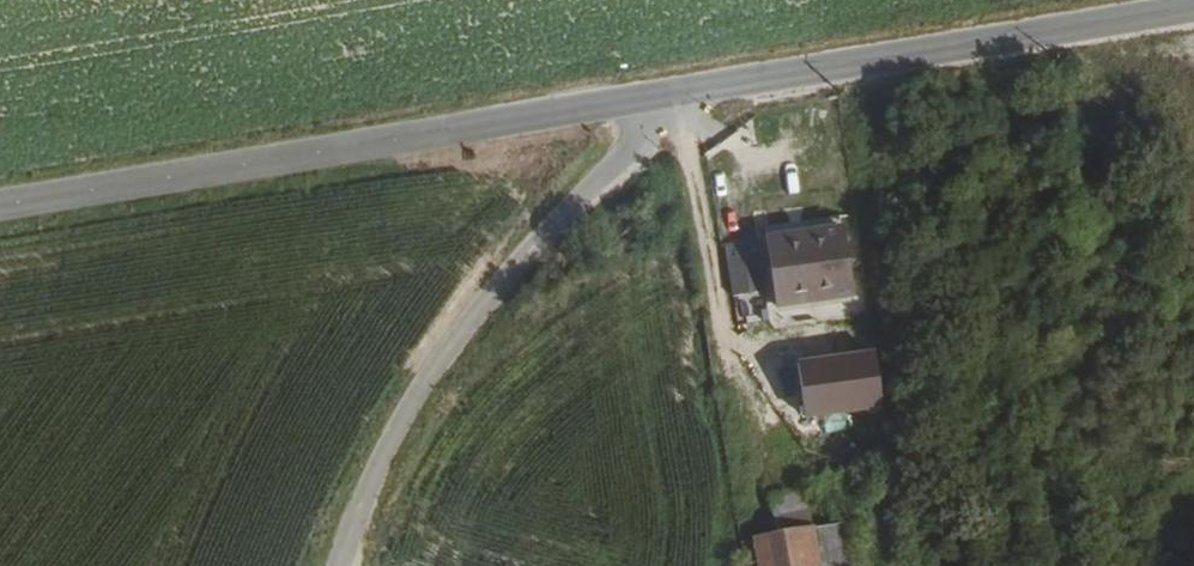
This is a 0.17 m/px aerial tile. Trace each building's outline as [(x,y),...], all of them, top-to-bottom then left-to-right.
[(848,222),(777,233),(792,308),(859,296),(848,222)] [(768,247),(739,251),(749,302),(777,297),(768,247)] [(885,392),(826,402),(831,432),(890,424),(885,392)] [(799,541),(835,534),(829,499),(792,504),(799,541)] [(841,565),(879,565),(871,527),(835,534),(841,565)] [(762,565),(841,565),(835,534),(799,541),(758,548),(762,565)]
